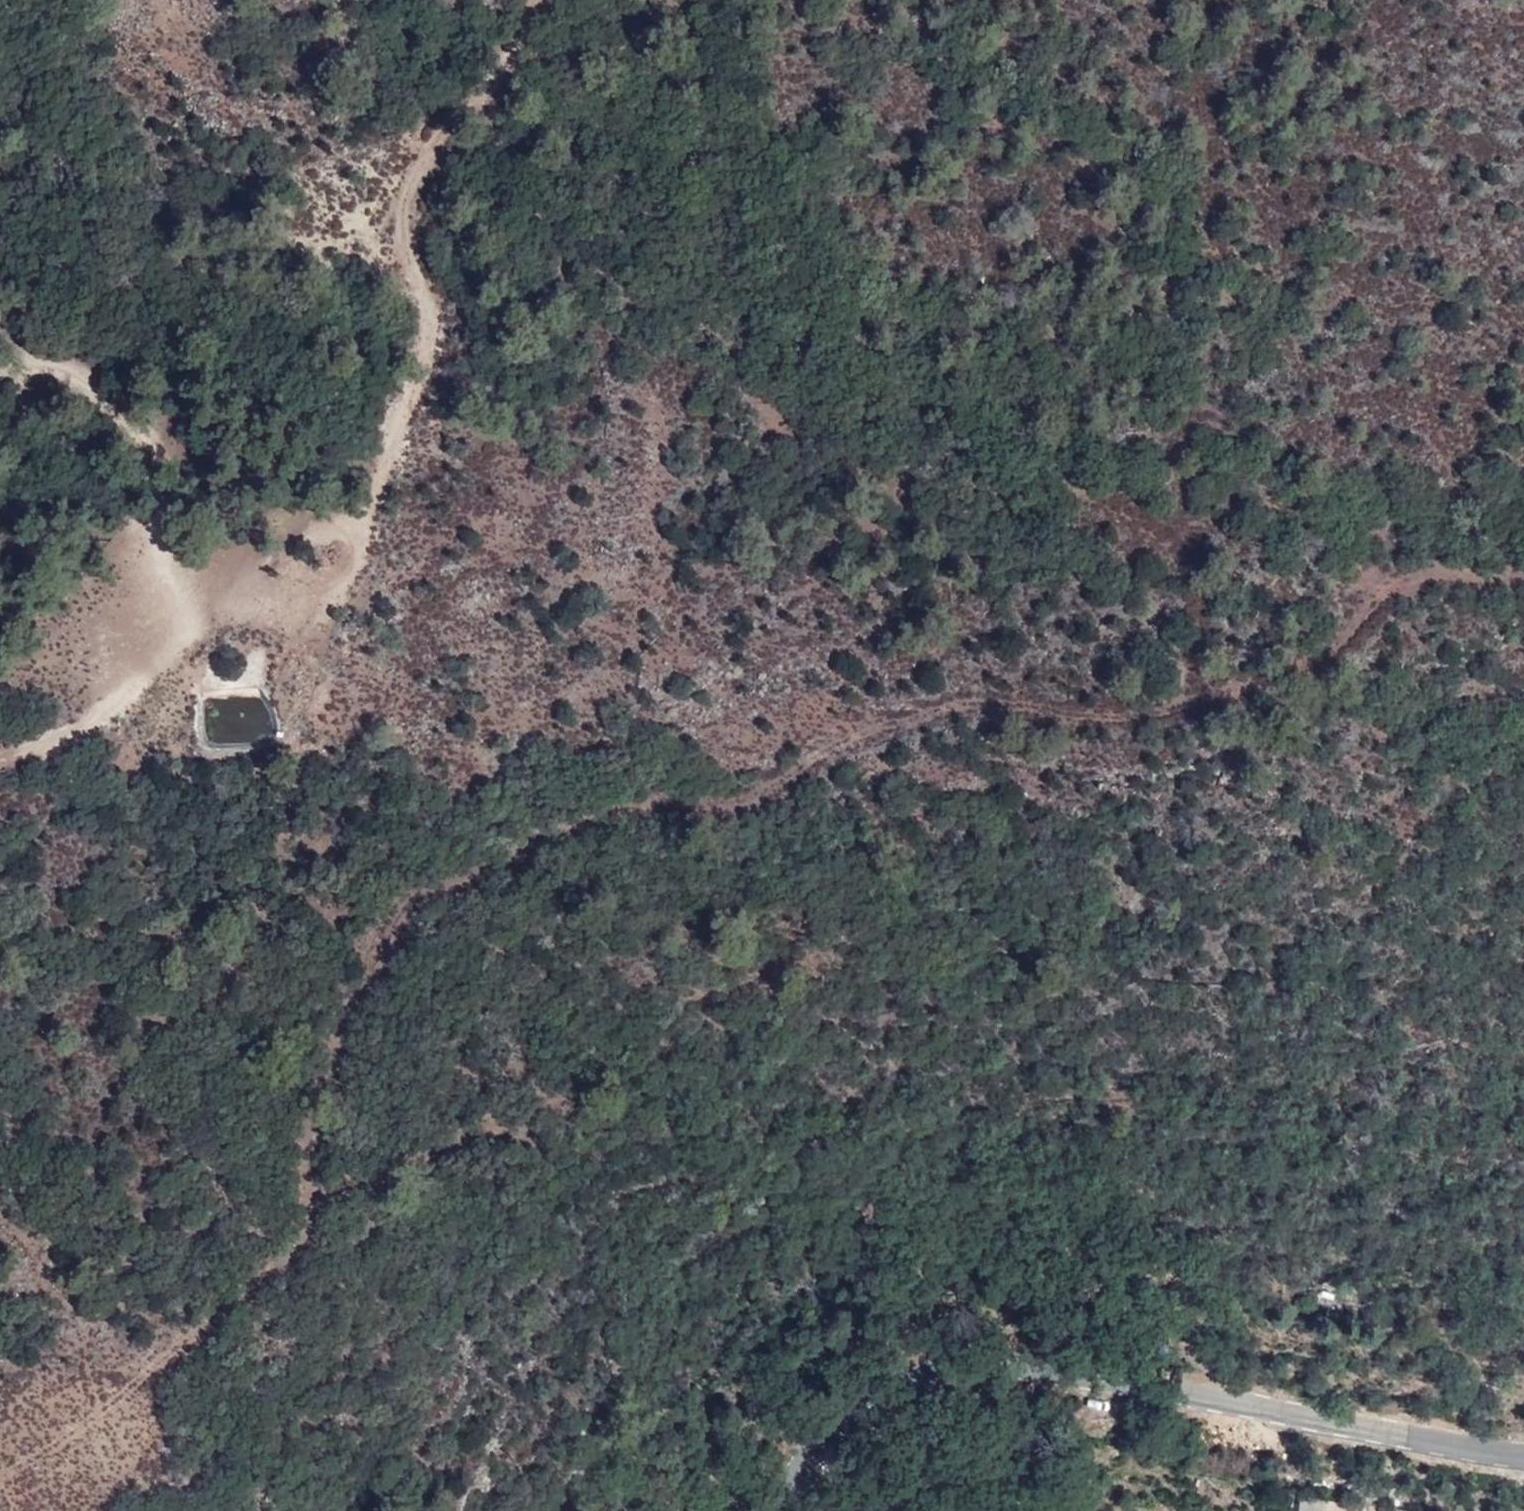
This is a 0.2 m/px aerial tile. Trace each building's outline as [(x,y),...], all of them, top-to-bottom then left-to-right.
[(1143,1285),(1146,1272),(1131,1268),(1128,1282),(1143,1285)]
